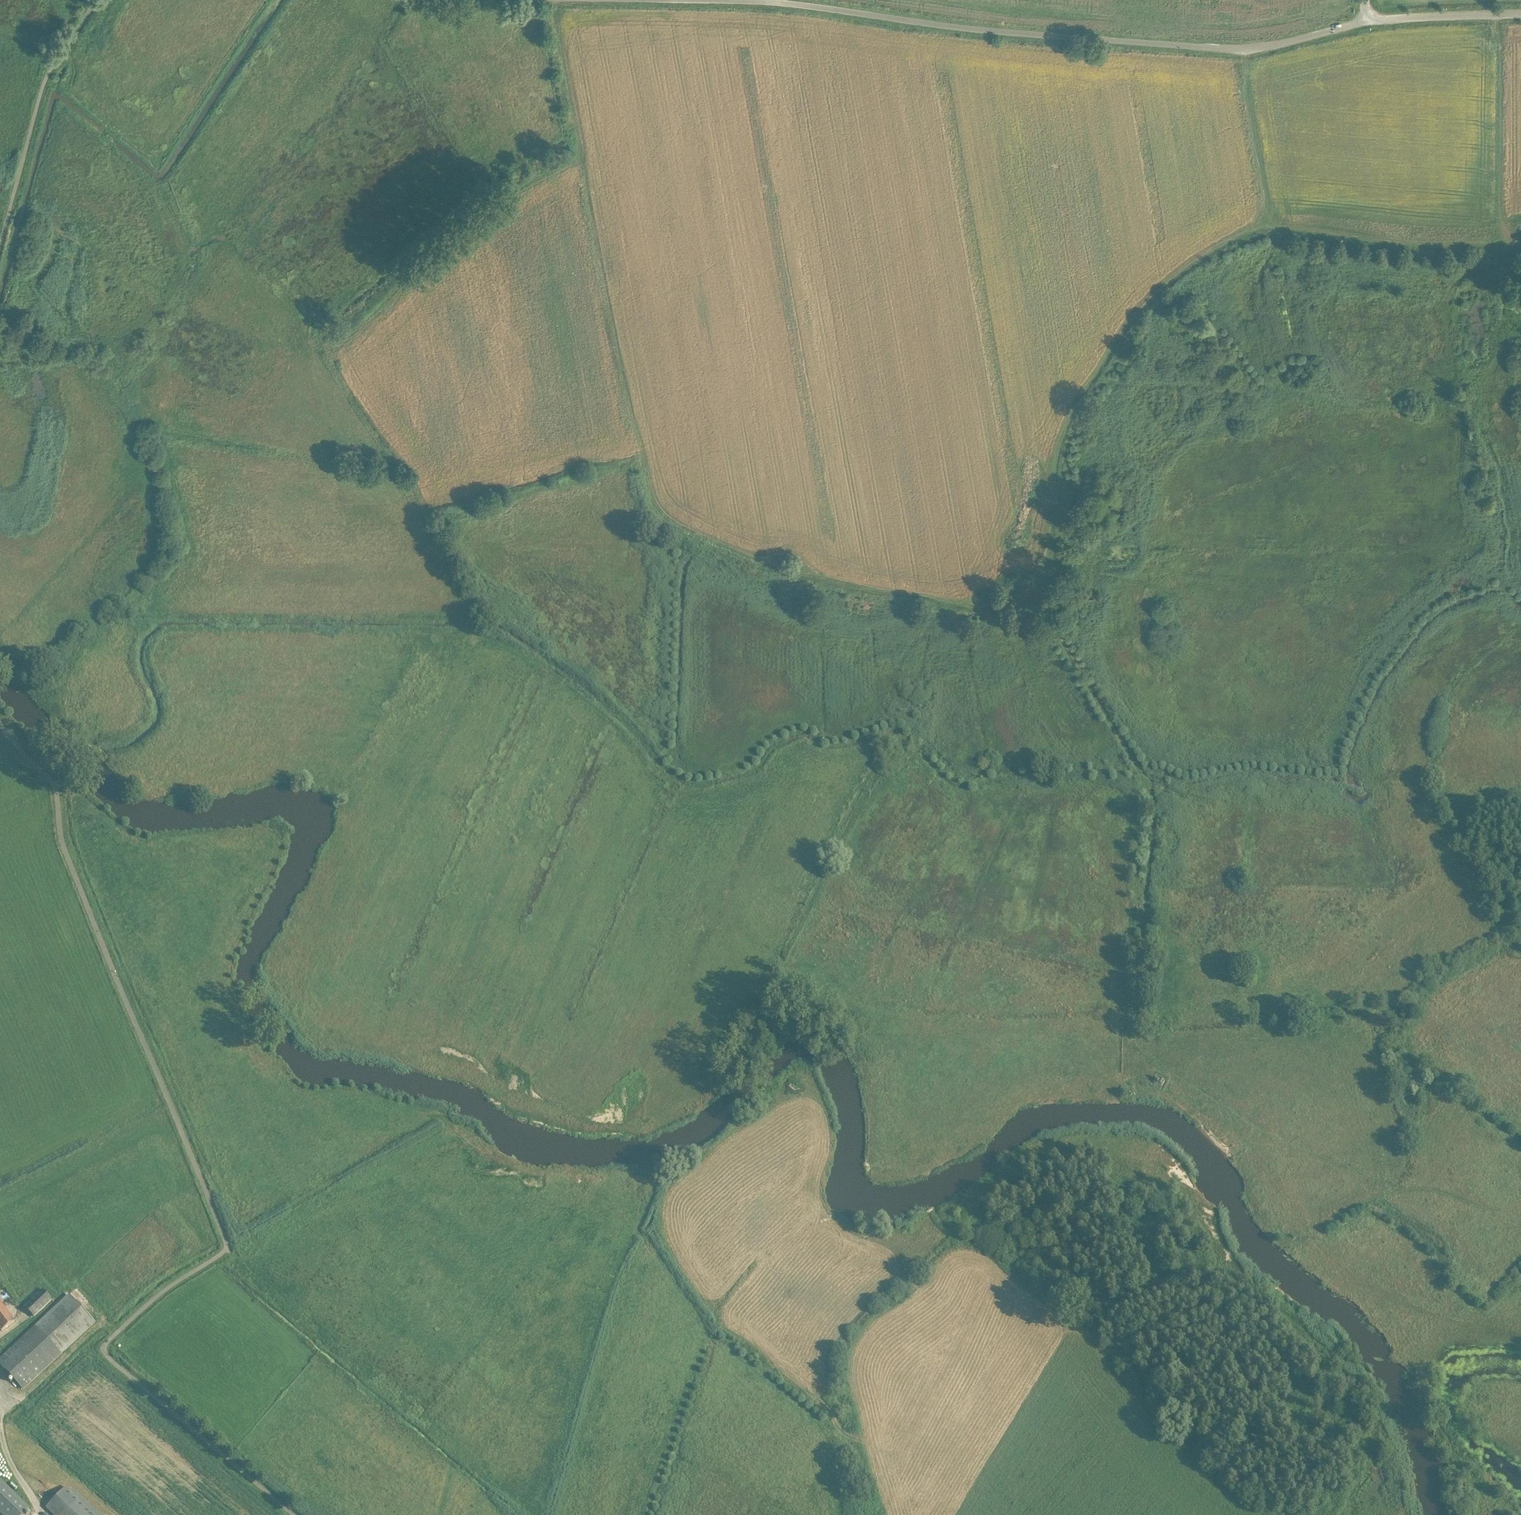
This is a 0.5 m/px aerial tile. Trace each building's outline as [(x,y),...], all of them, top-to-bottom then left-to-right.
[(34,1317),(52,1300),(42,1289),(24,1306),(34,1317)] [(24,1389),(95,1322),(69,1294),(0,1359),(0,1364),(24,1389)] [(10,1325),(15,1321),(0,1301),(0,1328),(2,1331),(10,1325)] [(22,1514),(29,1508),(0,1479),(0,1511),(4,1514),(22,1514)] [(55,1514),(95,1514),(66,1487),(61,1492),(58,1489),(55,1492),(58,1495),(55,1498),(52,1495),(44,1503),(47,1506),(46,1507),(55,1514)]
